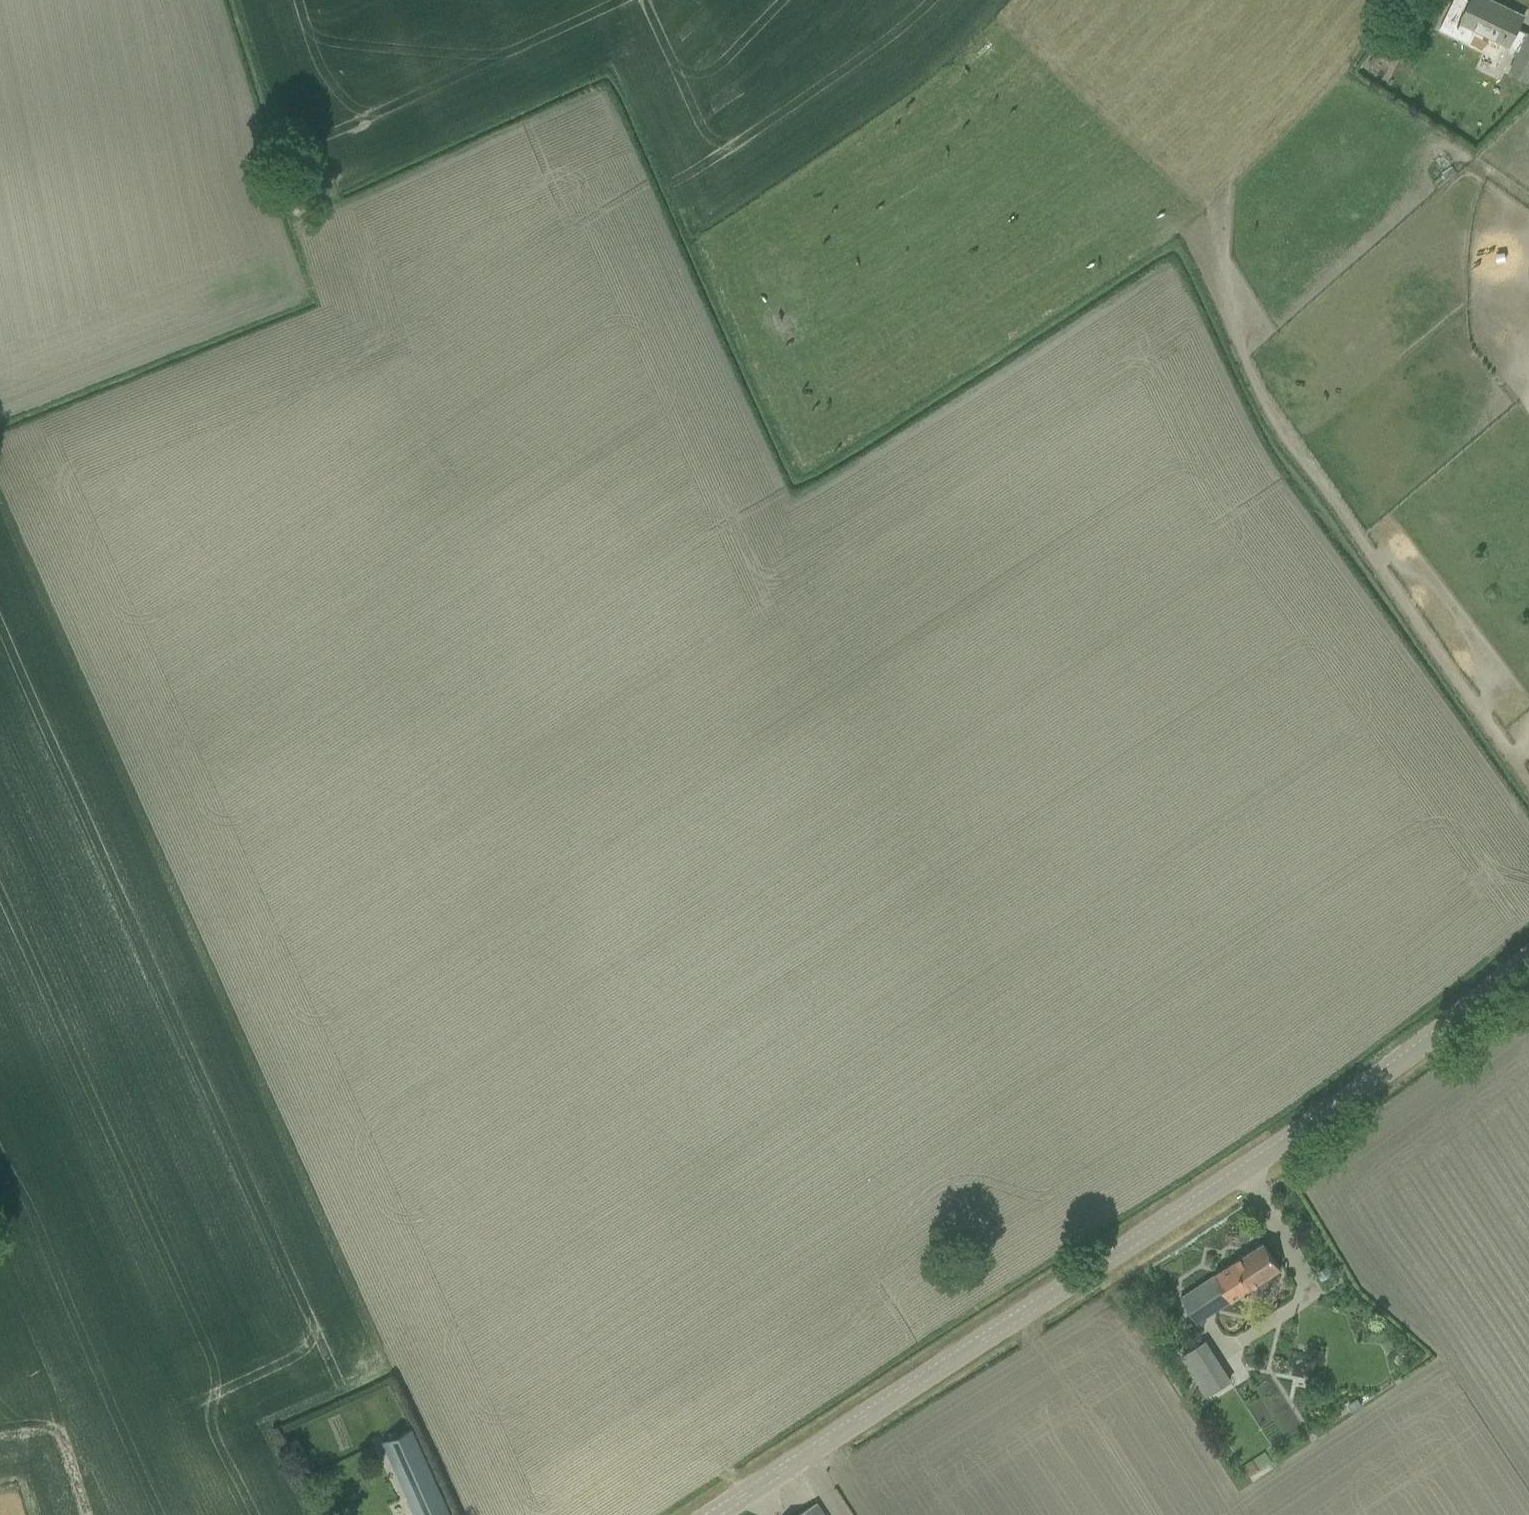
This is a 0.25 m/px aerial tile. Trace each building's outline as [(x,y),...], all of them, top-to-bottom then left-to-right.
[(1523,15),(1492,0),(1470,0),(1469,0),(1453,0),(1452,1),(1453,1),(1439,29),(1482,50),(1489,36),(1509,46),(1517,28),(1523,15)] [(1528,33),(1528,34),(1517,28),(1509,46),(1519,51),(1509,71),(1528,81),(1528,34),(1528,33)] [(1264,1242),(1180,1297),(1197,1322),(1281,1267),(1264,1242)] [(1315,1271),(1320,1281),(1334,1273),(1328,1263),(1315,1271)] [(1224,1369),(1199,1385),(1206,1396),(1231,1380),(1224,1369)] [(380,1415),(390,1411),(386,1398),(375,1402),(380,1415)] [(414,1514),(449,1514),(411,1430),(382,1443),(414,1514)] [(796,1514),(825,1514),(816,1502),(796,1514)]
